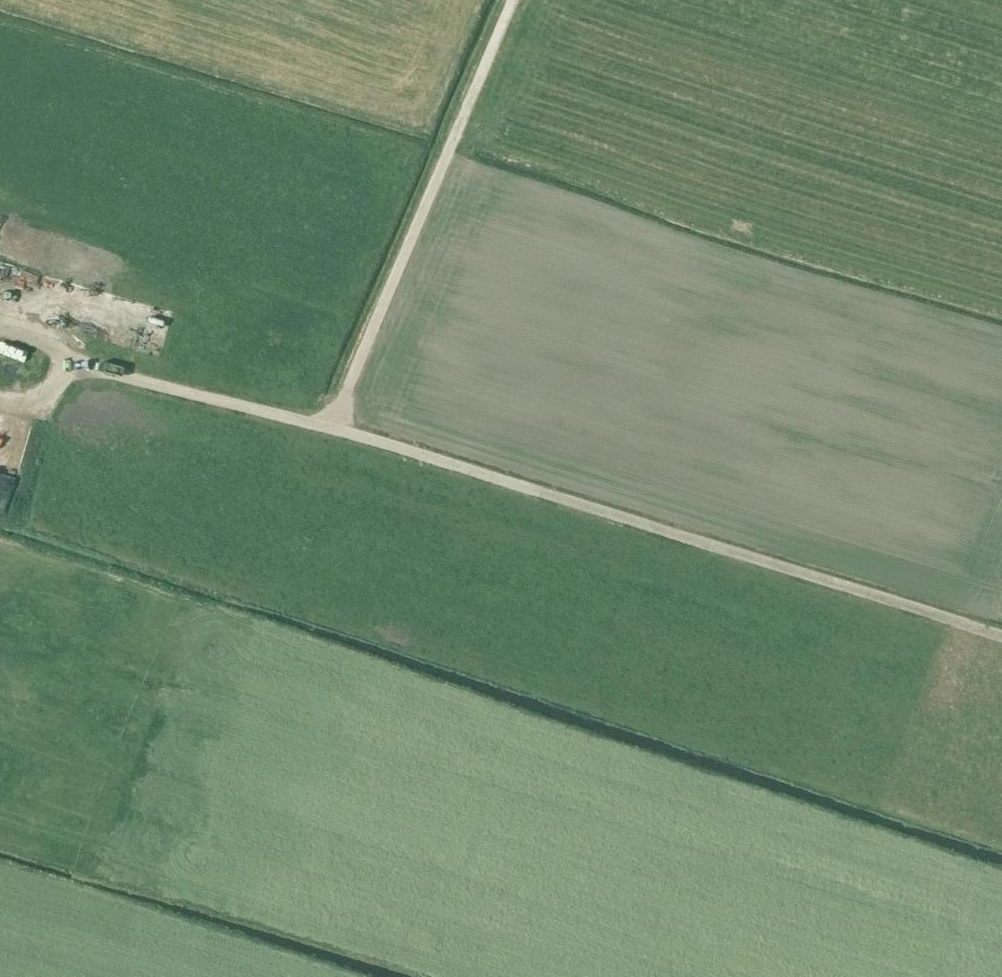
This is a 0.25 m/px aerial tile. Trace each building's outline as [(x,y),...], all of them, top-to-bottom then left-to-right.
[(19,456),(0,451),(0,512),(3,513),(19,456)]
